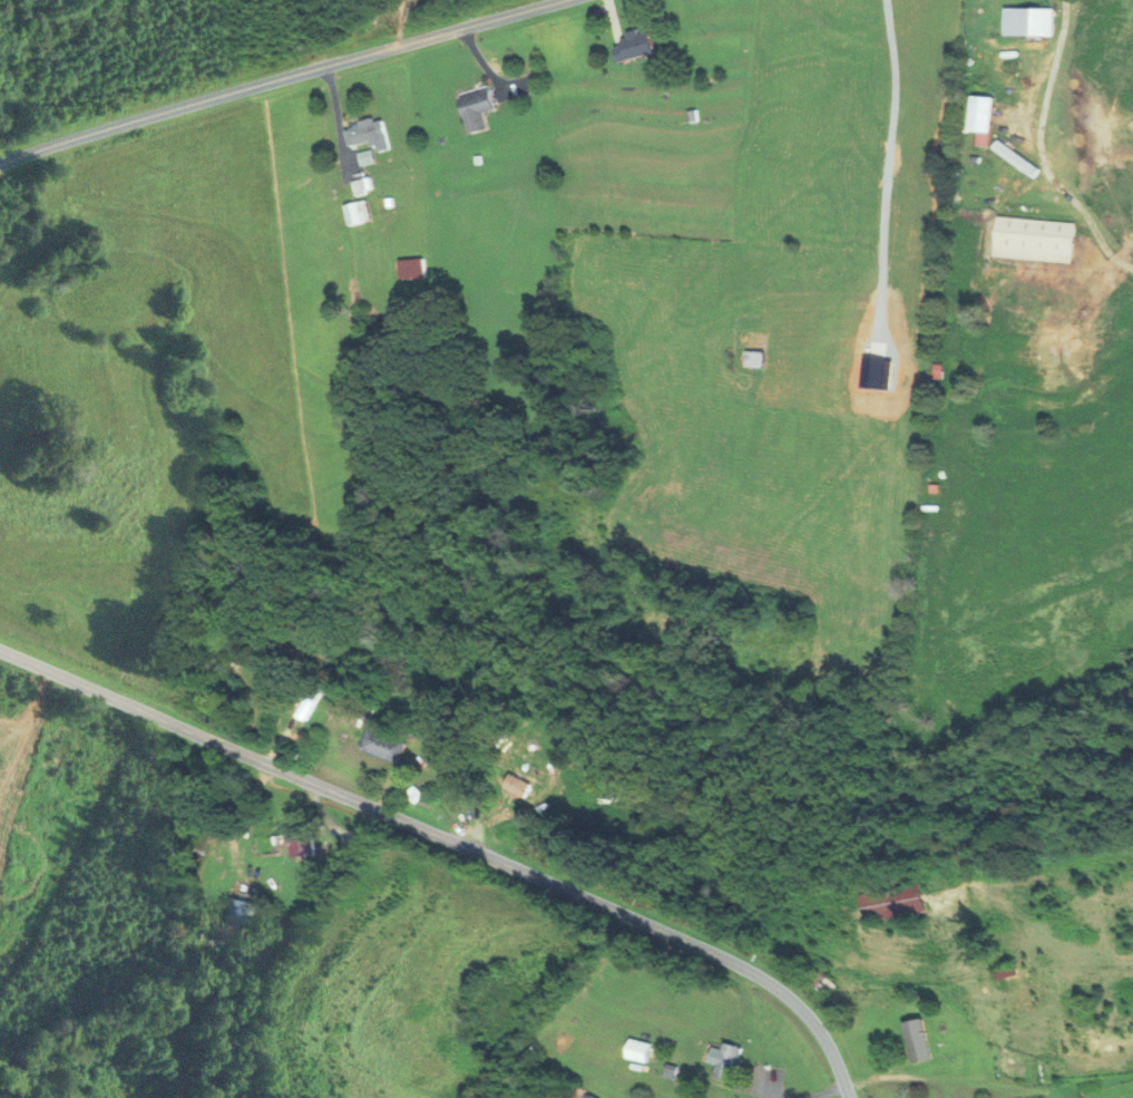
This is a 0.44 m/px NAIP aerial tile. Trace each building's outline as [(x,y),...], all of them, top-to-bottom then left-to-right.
[(1004,6),(1004,33),(1055,33),(1055,6),(1004,6)] [(657,52),(650,29),(615,40),(622,62),(657,52)] [(496,108),(490,88),(460,97),(471,133),(489,128),(484,111),(496,108)] [(991,130),(995,95),(973,93),(969,128),(991,130)] [(346,127),(351,145),(374,139),(377,150),(389,147),(381,117),(346,127)] [(360,163),(372,160),(369,149),(357,152),(360,163)] [(352,181),(354,194),(366,191),(364,179),(352,181)] [(348,225),(370,219),(366,199),(343,204),(348,225)] [(1073,261),(1076,221),(997,215),(994,255),(1073,261)] [(399,278),(425,278),(425,258),(399,258),(399,278)] [(746,366),(765,366),(765,350),(746,350),(746,366)] [(323,685),(315,680),(295,715),(304,719),(323,685)] [(399,763),(407,742),(368,727),(360,748),(399,763)] [(500,787),(518,801),(530,786),(511,772),(500,787)] [(314,854),(309,825),(287,829),(292,858),(314,854)] [(925,912),(920,883),(859,892),(863,921),(925,912)] [(250,924),(254,903),(229,897),(224,919),(250,924)] [(813,979),(827,993),(835,985),(822,971),(813,979)] [(932,1058),(925,1018),(906,1021),(912,1062),(932,1058)] [(653,1043),(632,1037),(627,1056),(648,1062),(653,1043)] [(747,1047),(725,1041),(715,1075),(738,1081),(747,1047)]
